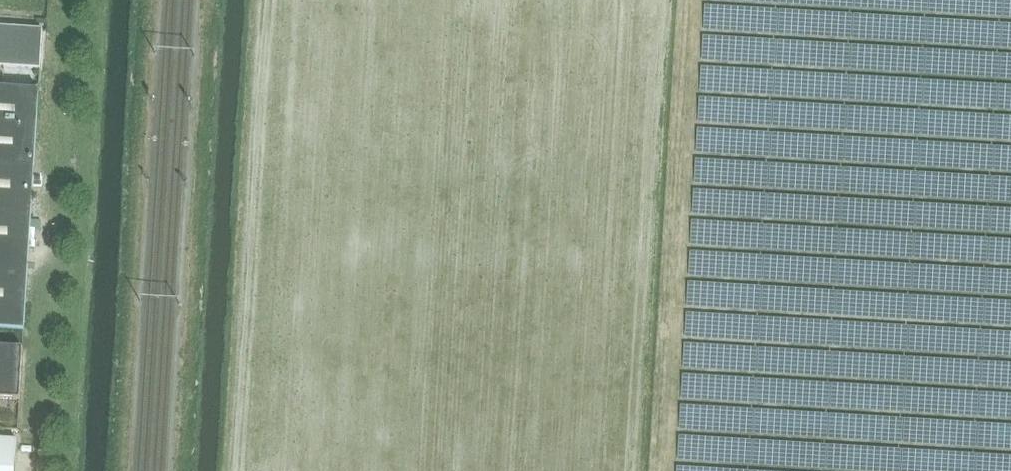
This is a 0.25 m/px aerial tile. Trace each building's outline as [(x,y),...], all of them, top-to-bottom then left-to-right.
[(40,70),(43,30),(0,27),(0,67),(40,70)] [(34,168),(39,90),(0,88),(0,166),(34,168)] [(0,166),(0,329),(24,330),(34,168),(0,166)] [(20,400),(23,348),(0,347),(0,399),(20,400)] [(17,441),(0,439),(0,470),(15,470),(17,441)]
